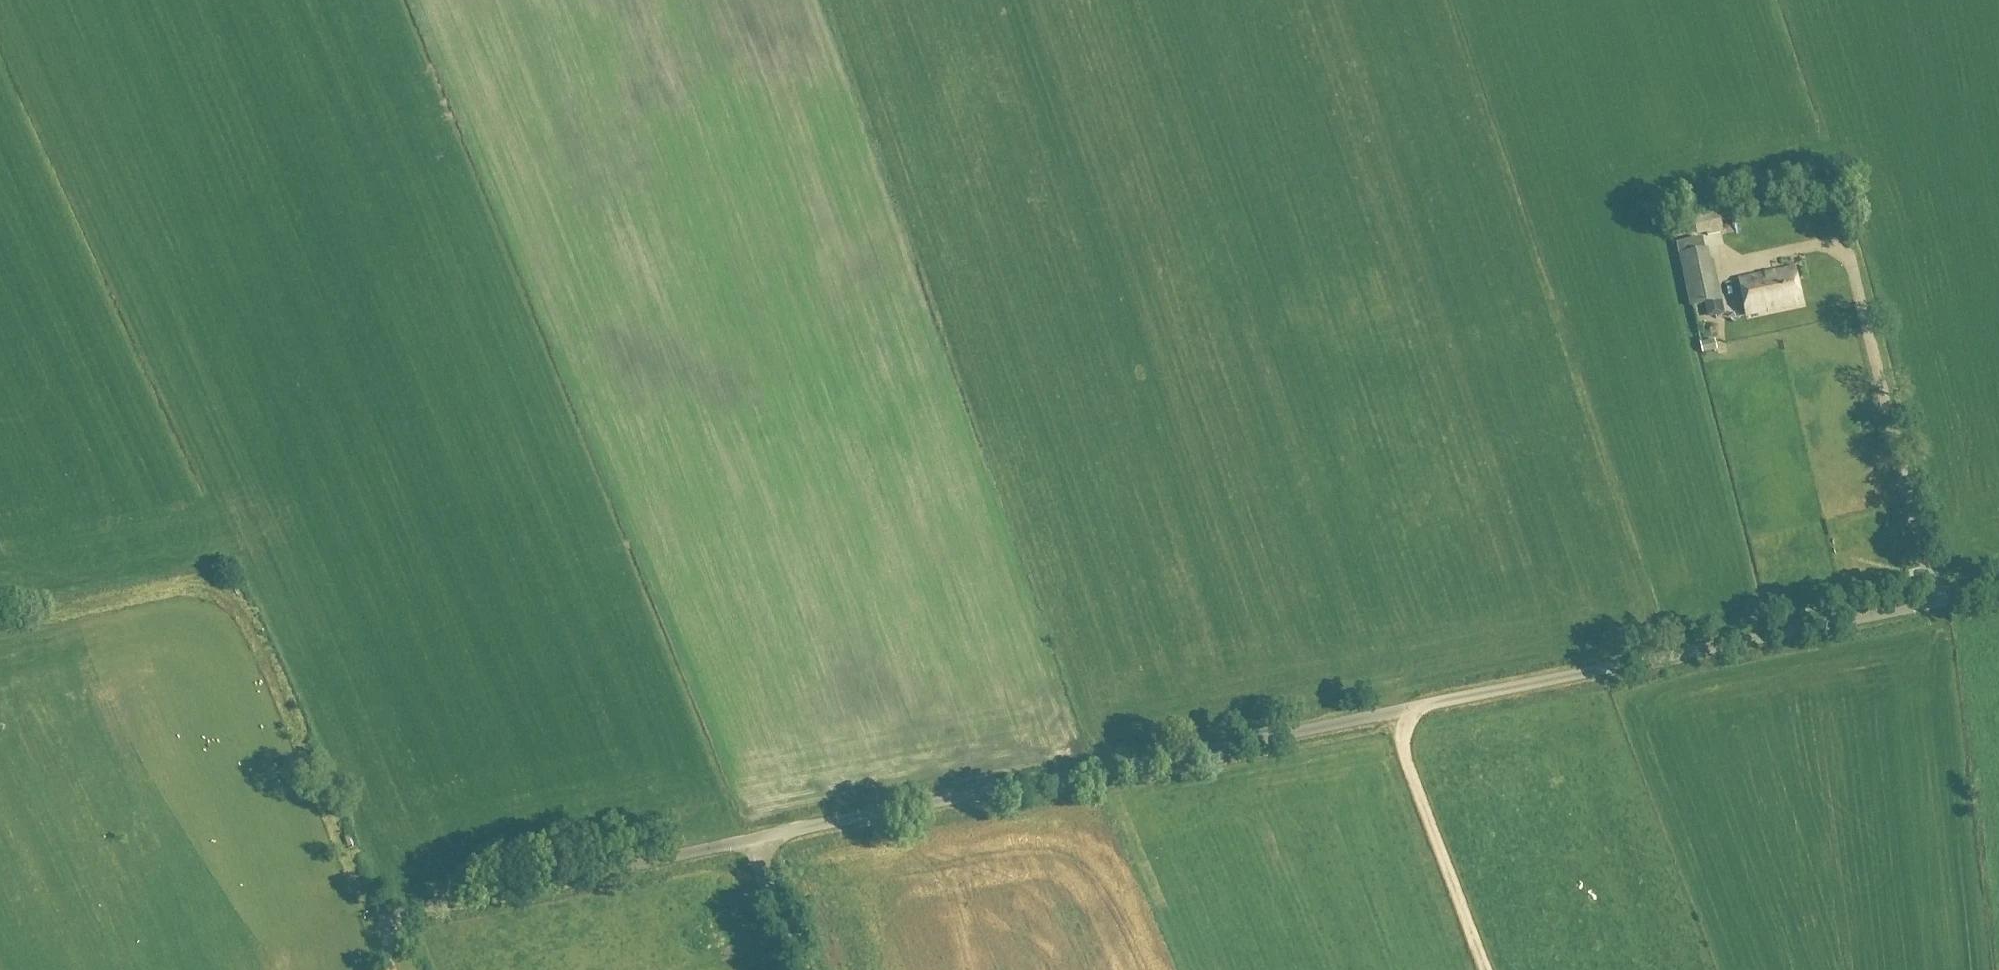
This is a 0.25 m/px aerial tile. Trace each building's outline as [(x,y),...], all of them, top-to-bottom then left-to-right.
[(1710,247),(1728,244),(1726,230),(1708,233),(1710,247)] [(1707,249),(1705,249),(1702,238),(1677,243),(1691,306),(1721,300),(1712,261),(1710,261),(1707,249)] [(1731,258),(1729,246),(1712,249),(1714,261),(1731,258)] [(1764,279),(1763,274),(1739,279),(1746,315),(1802,304),(1794,268),(1773,272),(1774,277),(1764,279)] [(1699,342),(1702,354),(1717,351),(1715,339),(1699,342)]
